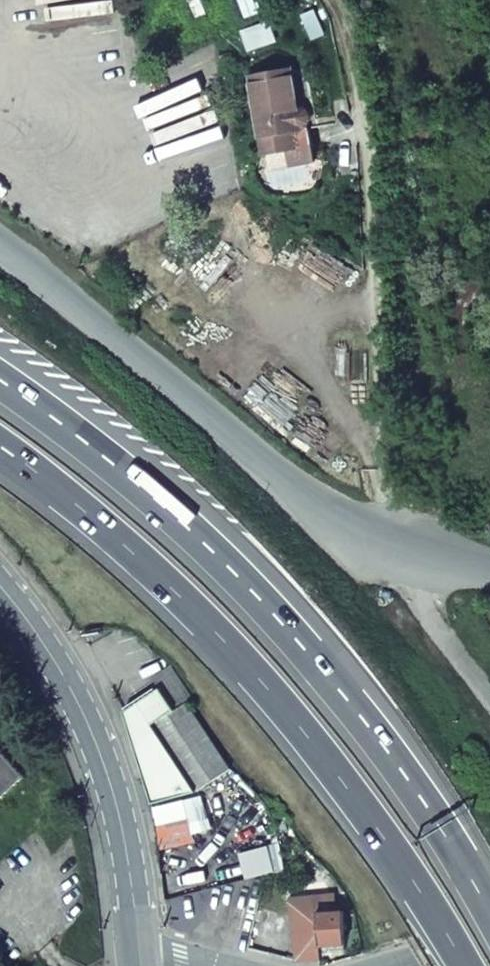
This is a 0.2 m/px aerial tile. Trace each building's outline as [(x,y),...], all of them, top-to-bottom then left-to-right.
[(313,125),(305,65),(249,72),(263,166),(309,159),(304,125),(313,125)] [(174,707),(133,735),(138,751),(141,758),(141,759),(146,774),(146,776),(148,781),(148,783),(150,788),(153,804),(154,804),(198,790),(232,768),(185,699),(191,695),(179,678),(167,665),(152,676),(159,685),(174,707)] [(133,735),(174,707),(159,685),(125,709),(133,735)] [(20,772),(0,749),(0,790),(20,772)] [(336,895),(291,897),(294,958),(320,957),(319,946),(343,944),(341,914),(336,914),(336,895)]
